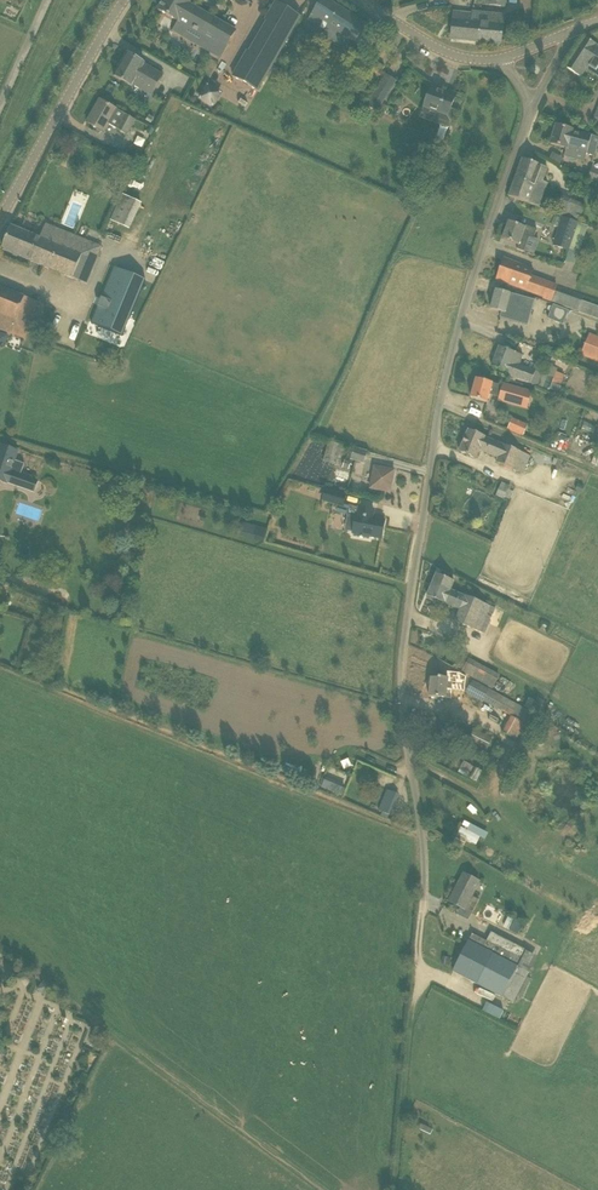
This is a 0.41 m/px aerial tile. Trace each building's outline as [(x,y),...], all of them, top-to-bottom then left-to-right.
[(158,10),(179,21),(173,31),(184,37),(189,27),(204,35),(198,45),(221,58),(236,31),(189,4),(191,0),(164,0),(158,10)] [(314,13),(309,19),(322,27),(323,25),(327,27),(324,33),(359,55),(375,31),(366,25),(366,24),(328,0),(322,0),(314,13)] [(271,23),(290,34),(301,16),(276,2),(266,20),(270,22),(269,23),(270,24),(271,23)] [(454,12),(451,39),(479,42),(480,30),(471,29),(473,14),(454,12)] [(489,16),(477,15),(473,14),(471,29),(480,30),(479,42),(501,44),(503,25),(488,24),(489,17),(489,16)] [(318,38),(299,30),(286,59),(305,68),(318,38)] [(567,68),(582,77),(588,68),(597,74),(597,45),(587,38),(567,68)] [(258,91),(272,65),(253,54),(253,53),(253,52),(252,54),(248,51),(233,76),(258,91)] [(163,75),(160,73),(127,53),(114,76),(132,87),(133,86),(152,96),(163,75)] [(374,67),(382,72),(385,67),(378,62),(374,67)] [(223,94),(207,84),(198,99),(215,109),(223,94)] [(391,91),(380,84),(366,106),(378,113),(391,91)] [(437,118),(439,118),(450,123),(455,111),(448,108),(452,96),(431,88),(424,106),(439,112),(437,118)] [(136,122),(117,110),(100,100),(95,109),(97,111),(90,123),(88,122),(87,122),(104,132),(108,124),(128,136),(136,122)] [(592,135),(556,125),(551,144),(566,148),(564,154),(585,160),(587,154),(595,157),(597,145),(597,137),(592,135)] [(509,196),(530,203),(540,207),(548,183),(544,182),(549,167),(523,159),(509,196)] [(592,167),(588,178),(597,182),(597,169),(592,167)] [(141,203),(119,194),(108,220),(129,230),(141,203)] [(568,214),(580,216),(582,201),(570,200),(568,214)] [(569,250),(570,249),(579,222),(563,216),(553,245),(569,250)] [(525,227),(509,221),(503,239),(519,245),(517,249),(524,252),(530,236),(534,238),(537,228),(526,224),(525,227)] [(12,226),(3,250),(87,283),(102,246),(47,224),(41,238),(12,226)] [(575,263),(578,252),(570,250),(567,261),(575,263)] [(497,279),(509,283),(552,299),(558,285),(532,275),(534,269),(504,259),(497,279)] [(0,286),(0,328),(25,337),(38,300),(0,286)] [(522,307),(532,310),(535,301),(496,290),(491,309),(498,311),(501,312),(500,318),(518,322),(522,307)] [(111,295),(86,349),(116,364),(142,309),(111,295)] [(579,312),(597,319),(597,307),(583,301),(579,312)] [(570,310),(554,304),(549,318),(564,324),(570,310)] [(589,333),(581,355),(597,362),(597,337),(589,333)] [(524,356),(500,347),(492,366),(508,372),(507,374),(539,387),(544,374),(533,370),(521,366),(524,356)] [(501,394),(503,387),(492,384),(492,382),(476,379),(471,398),(488,402),(491,392),(501,394)] [(550,389),(559,392),(561,387),(552,383),(550,389)] [(523,392),(503,387),(501,394),(500,399),(520,405),(523,392)] [(527,433),(529,423),(515,420),(513,431),(527,433)] [(486,437),(469,429),(459,451),(477,459),(480,450),(498,458),(496,462),(524,474),(531,456),(504,444),(503,446),(485,439),(486,437)] [(25,464),(15,461),(18,451),(2,446),(0,450),(0,482),(7,484),(8,482),(35,492),(38,481),(21,475),(25,464)] [(351,458),(365,462),(368,452),(354,448),(351,458)] [(370,488),(391,492),(395,471),(375,466),(370,488)] [(322,501),(344,508),(347,496),(326,489),(322,501)] [(382,539),(385,521),(372,518),(374,510),(359,507),(357,516),(356,515),(352,534),(354,534),(353,536),(361,538),(362,538),(369,539),(370,537),(382,539)] [(258,526),(244,523),(240,536),(254,540),(258,526)] [(437,574),(427,596),(460,610),(456,621),(486,633),(497,607),(467,594),(467,596),(451,590),(455,582),(437,574)] [(3,600),(10,586),(1,582),(0,584),(0,599),(3,600)] [(470,658),(463,672),(494,688),(501,673),(470,658)] [(431,678),(429,697),(446,699),(447,688),(459,689),(460,680),(448,679),(448,678),(439,677),(438,679),(431,678)] [(472,681),(467,692),(483,700),(489,690),(472,681)] [(489,690),(483,700),(511,716),(517,707),(517,706),(489,690)] [(517,707),(511,716),(503,733),(517,740),(526,724),(524,722),(528,712),(517,707)] [(469,742),(486,750),(487,750),(493,739),(474,729),(468,742),(469,742)] [(435,764),(432,770),(442,774),(444,768),(435,764)] [(379,811),(382,812),(391,816),(399,795),(388,790),(379,811)] [(468,829),(462,826),(456,839),(465,843),(467,839),(480,845),(487,831),(471,823),(468,829)] [(479,881),(464,873),(449,901),(465,909),(472,913),(479,900),(471,896),(479,881)] [(499,926),(505,912),(488,904),(482,919),(499,926)] [(504,928),(520,933),(523,922),(508,917),(504,928)] [(526,950),(491,932),(487,941),(472,934),(453,971),(502,997),(526,950)] [(52,988),(44,982),(37,990),(45,996),(52,988)] [(488,1002),(485,1011),(503,1018),(506,1009),(488,1002)]
